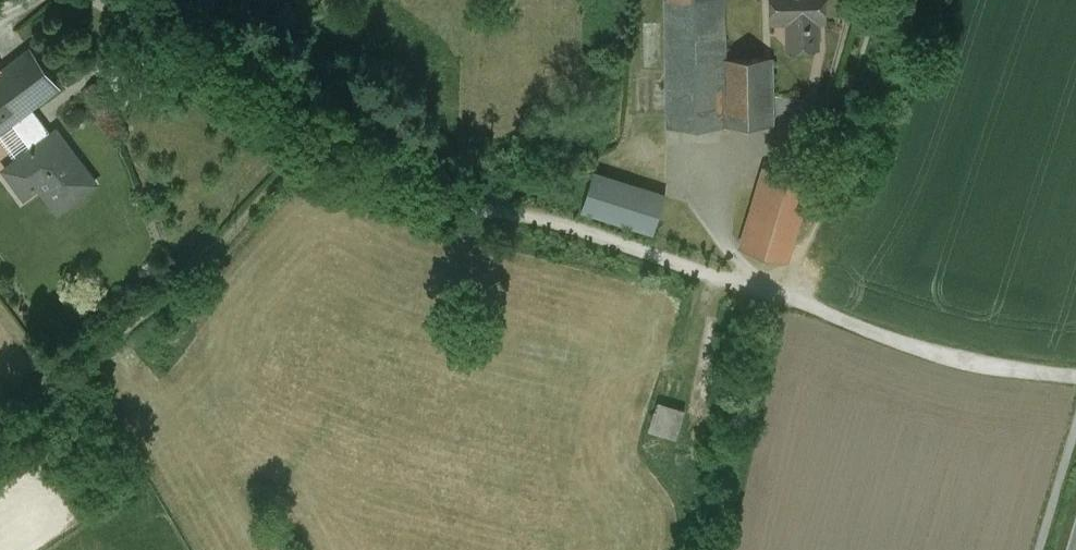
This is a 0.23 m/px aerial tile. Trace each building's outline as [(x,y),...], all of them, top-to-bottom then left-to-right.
[(666,52),(667,104),(667,127),(725,126),(725,81),(724,59),(723,0),(665,0),(666,52)] [(825,0),(770,0),(770,23),(789,23),(789,51),(817,50),(816,22),(825,22),(825,0)] [(0,71),(0,107),(12,124),(32,109),(59,88),(30,49),(1,70),(0,71)] [(666,52),(652,53),(652,104),(667,104),(666,52)] [(770,59),(724,59),(725,81),(771,80),(770,59)] [(771,125),(771,80),(725,81),(725,126),(771,125)] [(0,107),(0,133),(12,124),(0,107)] [(52,135),(32,109),(12,124),(32,150),(5,171),(6,173),(10,170),(25,189),(36,182),(58,211),(95,183),(56,133),(52,135)] [(811,182),(765,168),(740,249),(787,263),(811,182)] [(658,209),(590,187),(582,213),(650,234),(658,209)] [(685,412),(657,404),(649,431),(676,439),(685,412)]
